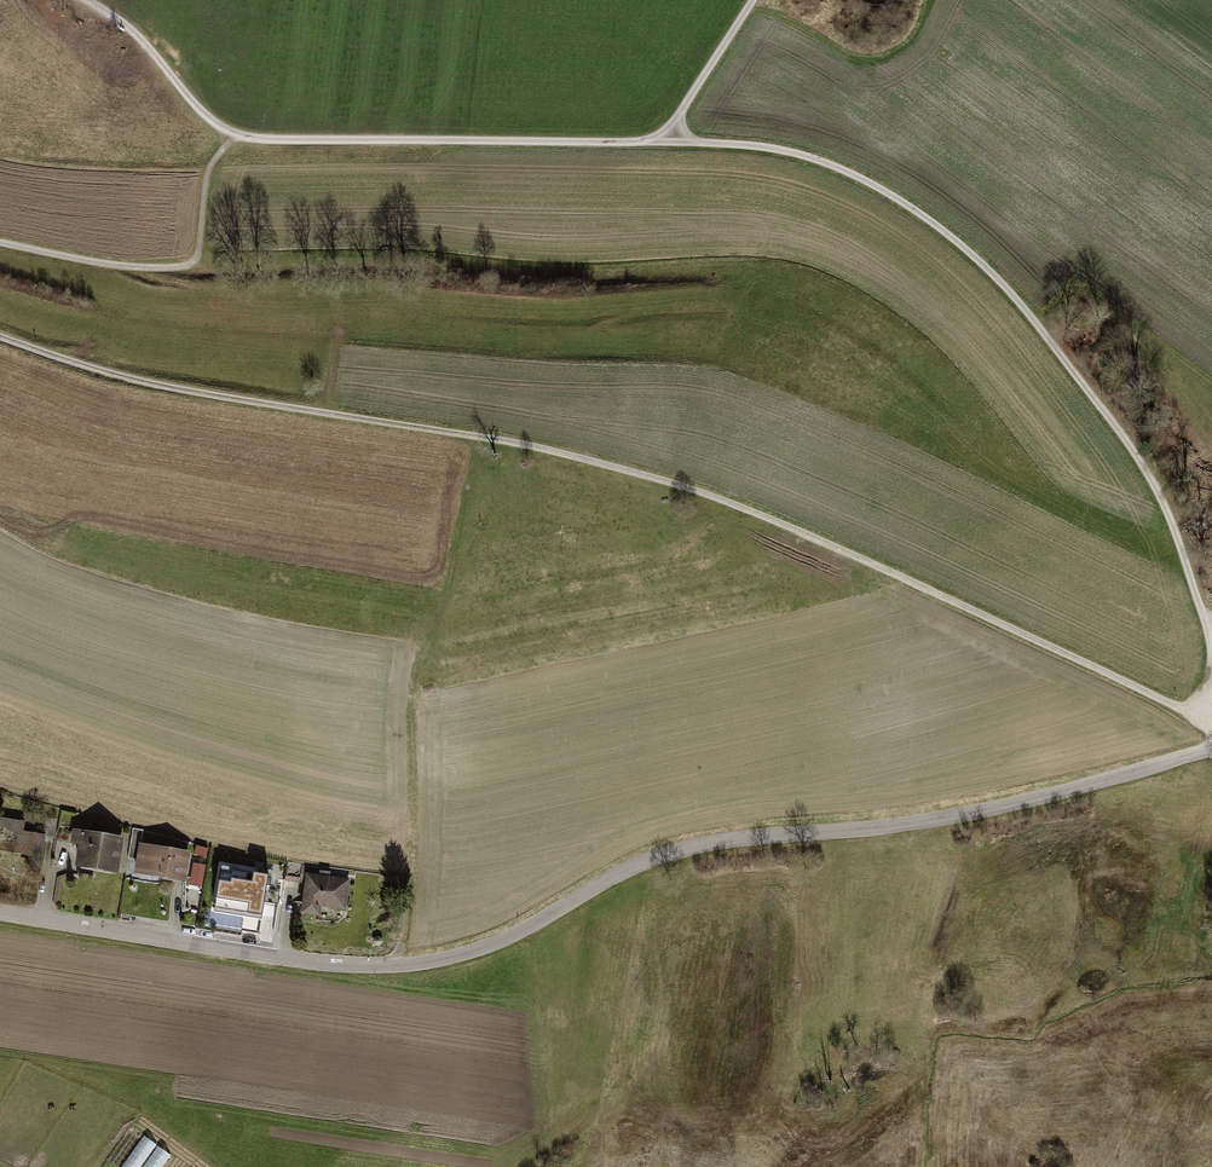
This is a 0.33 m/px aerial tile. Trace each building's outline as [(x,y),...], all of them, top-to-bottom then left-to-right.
[(0,821),(0,854),(43,859),(46,839),(22,836),(24,824),(0,821)] [(123,841),(71,831),(64,865),(117,875),(123,841)] [(142,847),(138,880),(187,886),(191,853),(142,847)] [(267,868),(233,864),(232,882),(265,885),(267,868)] [(353,881),(306,877),(303,914),(350,918),(353,881)] [(111,1166),(171,1166),(178,1157),(139,1129),(111,1166)]
